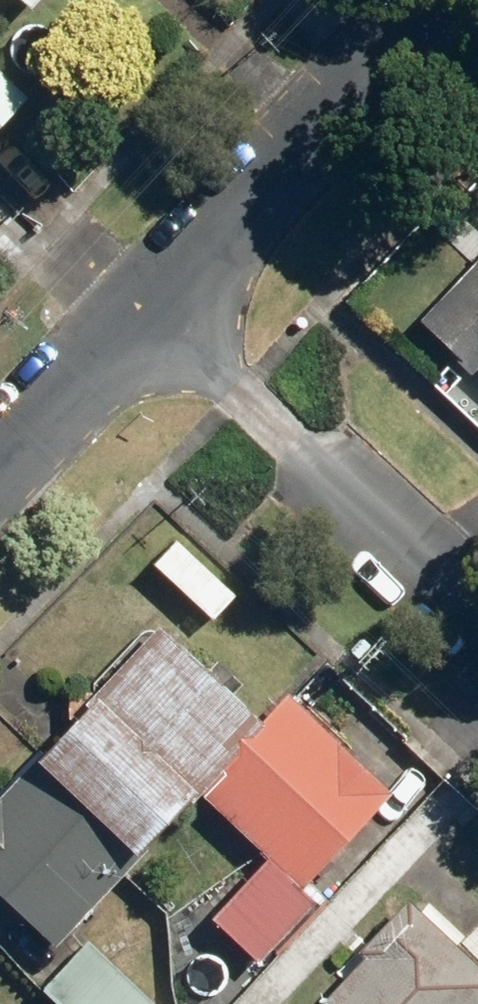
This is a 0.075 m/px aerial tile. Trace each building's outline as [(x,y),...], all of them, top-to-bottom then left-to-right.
[(39,100),(0,58),(0,137),(39,100)] [(423,315),(477,368),(477,258),(423,315)] [(284,711),(174,608),(101,686),(106,691),(50,751),(150,843),(204,786),(210,791),(284,711)] [(274,850),(216,912),(266,958),(327,893),(312,879),(401,784),(302,692),(284,711),(210,791),(274,850)] [(45,749),(0,798),(0,875),(66,937),(150,847),(45,749)] [(416,890),(369,939),(379,949),(326,1003),(477,1003),(477,950),(416,890)] [(91,932),(46,978),(73,1003),(165,1003),(91,932)]
